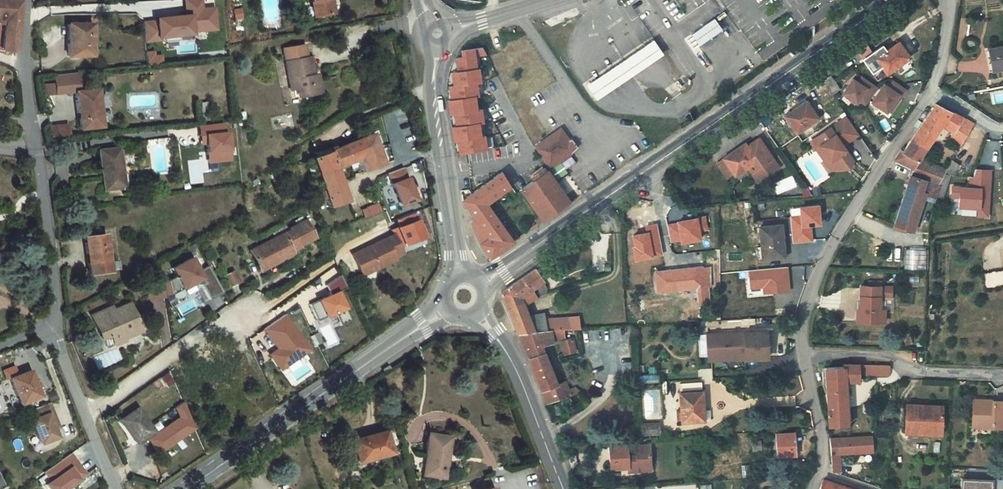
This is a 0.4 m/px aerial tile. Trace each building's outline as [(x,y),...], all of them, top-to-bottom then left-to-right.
[(3,13),(5,42),(18,45),(20,20),(21,0),(0,0),(0,13),(3,13)] [(313,2),(317,1),(320,16),(336,13),(334,0),(313,0),(313,2)] [(190,24),(203,23),(202,11),(186,12),(187,29),(190,29),(190,24)] [(724,12),(684,39),(692,50),(722,32),(728,39),(739,32),(724,12)] [(164,32),(165,37),(157,37),(145,39),(147,56),(166,54),(167,56),(181,55),(180,50),(193,49),(193,46),(217,44),(215,22),(203,23),(190,24),(190,29),(187,29),(164,32)] [(94,70),(94,38),(70,39),(70,71),(94,70)] [(665,56),(653,39),(610,67),(580,87),(592,104),(623,84),(665,56)] [(309,76),(307,58),(305,45),(285,48),(287,61),(290,85),(299,84),(299,88),(300,96),(320,93),(318,75),(309,76)] [(456,142),(457,155),(486,150),(483,138),(480,138),(477,123),(482,122),(480,110),(476,111),(473,97),(477,96),(476,85),(480,84),(473,49),(453,52),(455,72),(448,73),(450,86),(447,87),(449,100),(445,101),(447,116),(452,116),(453,127),(449,128),(451,142),(456,142)] [(891,52),(879,61),(893,79),(916,64),(905,49),(894,56),(891,52)] [(992,51),(995,74),(1002,73),(1002,49),(992,51)] [(316,56),(307,58),(309,76),(318,75),(316,56)] [(879,61),(870,67),(883,86),(893,79),(879,61)] [(154,74),(155,78),(164,77),(163,69),(156,70),(155,65),(152,66),(153,69),(148,69),(149,73),(153,73),(154,74)] [(882,93),(868,83),(863,90),(859,86),(849,100),(863,109),(866,105),(869,101),(875,104),(882,93)] [(838,84),(830,90),(838,102),(847,96),(838,84)] [(78,106),(78,102),(85,102),(83,86),(59,89),(62,108),(78,106)] [(908,94),(900,88),(896,94),(891,91),(879,109),(894,118),(900,109),(903,111),(913,97),(908,94)] [(80,105),(84,126),(87,126),(88,132),(85,133),(86,143),(96,141),(95,139),(101,138),(101,141),(108,140),(105,122),(104,122),(102,115),(104,115),(102,102),(85,105),(80,105)] [(965,155),(975,131),(939,107),(915,146),(932,156),(945,133),(955,139),(951,148),(965,155)] [(900,109),(894,118),(897,120),(903,111),(900,109)] [(793,124),(792,124),(804,141),(825,127),(813,110),(800,119),(800,118),(799,119),(800,121),(794,125),(793,124)] [(217,115),(206,116),(208,127),(219,126),(217,115)] [(48,124),(49,137),(68,136),(67,123),(48,124)] [(853,125),(822,147),(843,177),(855,176),(859,168),(852,158),(849,154),(852,152),(865,143),(853,125)] [(559,126),(545,135),(541,140),(555,165),(562,161),(579,150),(574,144),(559,126)] [(202,147),(207,146),(208,154),(211,173),(232,170),(228,143),(225,143),(224,133),(201,137),(202,147)] [(379,137),(351,147),(356,161),(369,157),(375,174),(390,168),(379,137)] [(766,146),(755,154),(757,157),(769,149),(766,146)] [(902,168),(920,178),(916,186),(931,191),(940,174),(925,169),(932,156),(915,146),(911,152),(908,158),(902,168)] [(351,147),(313,161),(318,175),(324,172),(331,189),(326,191),(328,197),(333,195),(336,204),(351,200),(340,167),(356,161),(351,147)] [(843,177),(822,147),(817,150),(837,178),(843,177)] [(745,158),(732,167),(741,180),(743,182),(755,174),(760,170),(770,186),(786,175),(769,149),(757,157),(755,154),(752,150),(743,156),(745,158)] [(131,199),(125,160),(106,163),(111,201),(131,199)] [(732,167),(726,171),(735,185),(741,180),(732,167)] [(420,201),(406,168),(390,175),(402,208),(420,201)] [(931,191),(946,196),(953,182),(961,185),(967,173),(958,169),(954,179),(940,174),(931,191)] [(760,170),(755,174),(765,189),(770,186),(760,170)] [(538,191),(526,199),(546,228),(549,232),(576,214),(567,201),(562,194),(553,181),(550,183),(547,177),(535,185),(538,191)] [(511,178),(506,182),(516,197),(521,194),(511,178)] [(506,182),(466,208),(480,227),(475,231),(483,251),(496,270),(520,253),(511,240),(501,227),(492,214),(517,198),(516,197),(506,182)] [(931,191),(916,186),(908,211),(928,217),(932,206),(932,205),(929,204),(931,191)] [(946,196),(931,191),(929,204),(932,205),(932,206),(944,210),(949,197),(946,196)] [(362,209),(364,217),(379,212),(377,204),(362,209)] [(928,217),(908,211),(900,235),(921,242),(928,217)] [(421,220),(401,228),(408,246),(429,238),(421,220)] [(506,223),(501,227),(511,240),(516,237),(506,223)] [(549,232),(546,228),(541,232),(544,236),(549,232)] [(257,262),(266,278),(280,270),(282,273),(300,263),(298,260),(307,256),(306,255),(321,246),(310,229),(296,237),(297,239),(257,262)] [(786,235),(765,237),(768,269),(789,267),(789,264),(787,264),(786,257),(788,256),(786,235)] [(355,255),(363,272),(377,267),(378,269),(397,261),(396,258),(404,254),(395,236),(355,255)] [(114,248),(93,251),(97,288),(119,285),(114,248)] [(925,249),(905,249),(905,269),(925,269),(925,249)] [(190,258),(168,269),(180,291),(201,281),(190,258)] [(365,276),(378,269),(377,267),(363,272),(365,276)] [(233,270),(223,275),(229,287),(239,282),(233,270)] [(268,281),(282,273),(280,270),(266,278),(268,281)] [(575,349),(574,339),(582,338),(580,324),(549,327),(548,321),(532,322),(531,310),(553,304),(554,298),(550,292),(552,291),(543,277),(505,303),(516,330),(520,341),(527,358),(545,404),(548,412),(575,407),(570,396),(569,392),(562,394),(546,356),(569,353),(572,368),(585,366),(591,365),(587,347),(575,349)] [(207,298),(218,293),(211,278),(200,284),(207,298)] [(698,278),(661,281),(663,299),(708,296),(707,280),(698,281),(698,278)] [(985,283),(987,298),(1002,296),(1002,281),(985,283)] [(888,289),(869,286),(865,310),(862,310),(860,320),(888,325),(889,313),(884,312),(886,300),(888,289)] [(899,291),(888,289),(886,300),(897,302),(899,291)] [(335,293),(316,302),(323,319),(343,311),(335,293)] [(315,302),(311,304),(316,318),(320,317),(315,302)] [(100,325),(111,348),(120,344),(122,348),(131,344),(132,347),(143,342),(137,330),(144,327),(136,312),(120,319),(122,321),(118,324),(114,317),(100,325)] [(308,351),(284,316),(262,331),(274,349),(267,355),(279,372),(308,351)] [(150,339),(144,327),(137,330),(143,342),(150,339)] [(768,341),(711,344),(712,370),(769,368),(768,341)] [(115,356),(123,352),(122,348),(120,344),(111,348),(115,356)] [(131,344),(122,348),(123,352),(125,355),(134,351),(132,347),(131,344)] [(387,366),(377,372),(379,375),(389,370),(387,366)] [(33,371),(14,379),(24,404),(42,396),(33,371)] [(846,379),(828,380),(831,439),(850,438),(848,394),(861,394),(861,387),(891,389),(891,378),(847,377),(846,379)] [(664,382),(640,384),(640,391),(664,390),(664,382)] [(705,392),(684,393),(686,432),(707,430),(707,420),(705,392)] [(661,398),(646,399),(647,427),(663,426),(661,398)] [(177,408),(182,418),(150,441),(159,454),(196,429),(184,404),(177,408)] [(53,405),(33,413),(36,421),(31,423),(41,447),(57,441),(54,433),(51,425),(59,422),(53,405)] [(982,407),(982,418),(974,418),(974,431),(995,432),(996,435),(1002,435),(1002,408),(982,407)] [(141,409),(123,421),(139,444),(156,432),(141,409)] [(947,413),(911,413),(910,442),(921,442),(921,434),(946,435),(947,413)] [(62,430),(59,422),(51,425),(54,433),(62,430)] [(389,432),(356,441),(362,462),(395,453),(389,432)] [(661,432),(646,433),(646,444),(661,443),(661,432)] [(455,438),(434,435),(427,477),(443,480),(448,454),(452,455),(455,438)] [(799,444),(780,445),(782,467),(800,466),(799,444)] [(834,485),(842,487),(841,466),(874,464),(873,449),(832,451),(834,485)] [(631,453),(613,455),(614,479),(632,478),(633,482),(642,481),(642,475),(655,475),(653,454),(640,455),(640,462),(632,462),(631,453)] [(82,478),(87,475),(72,454),(46,473),(53,483),(49,485),(52,488),(72,488),(84,480),(82,478)] [(948,488),(1002,488),(1002,480),(961,478),(960,487),(948,487),(948,488)]
